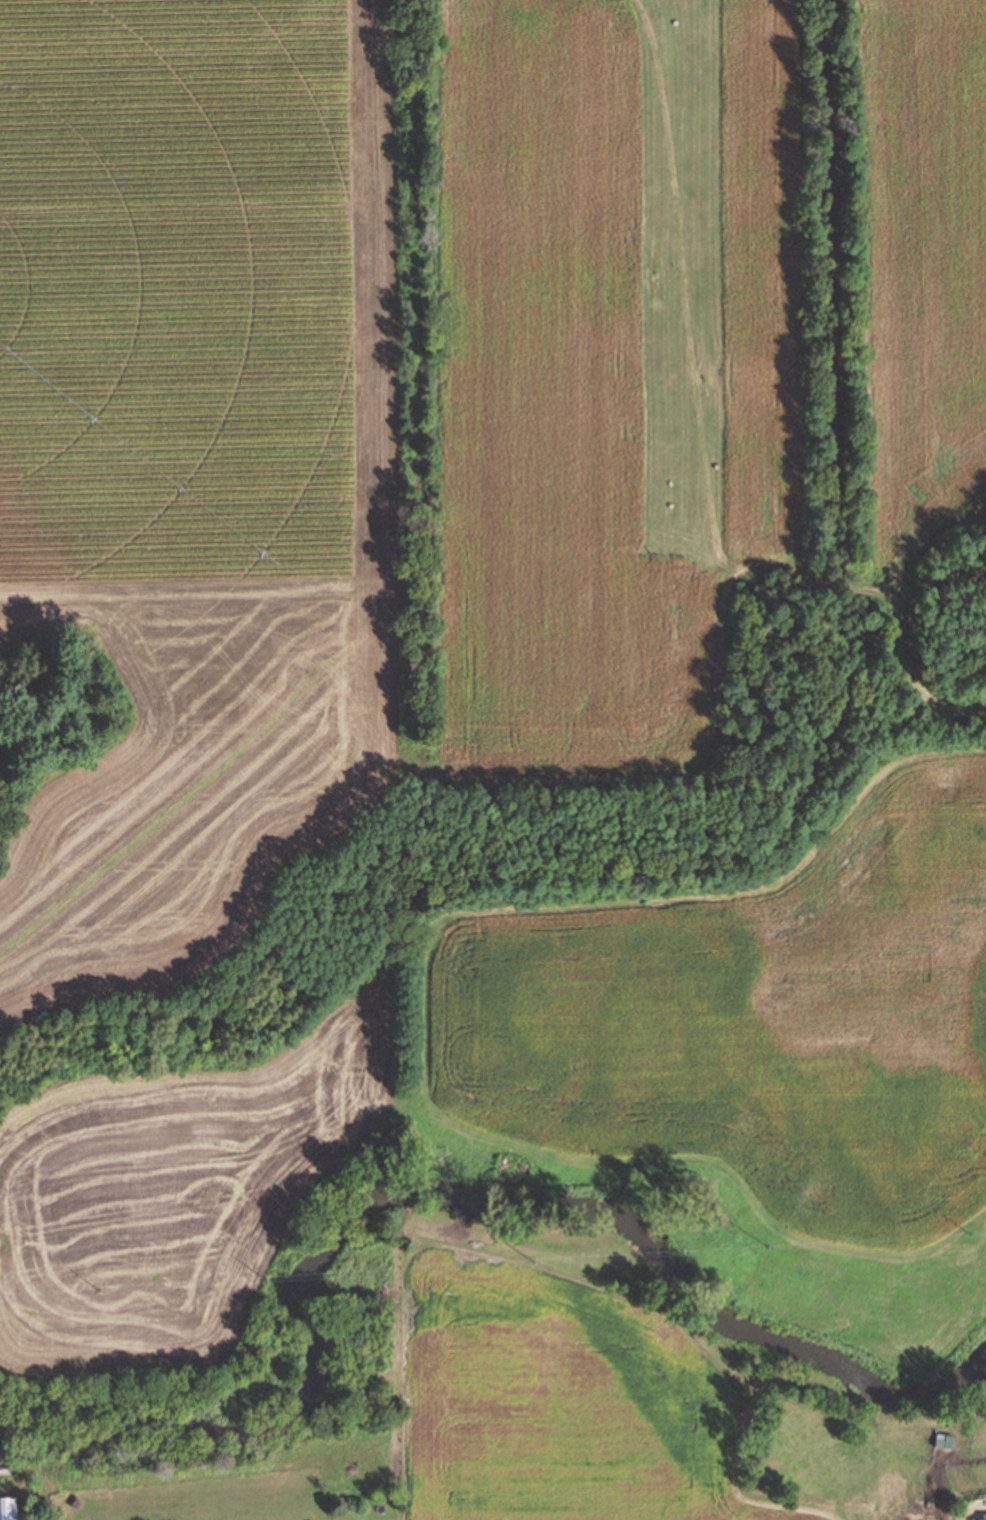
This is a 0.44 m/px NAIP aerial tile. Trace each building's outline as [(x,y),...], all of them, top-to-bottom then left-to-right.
[(11,1470),(0,1472),(0,1462),(9,1460),(11,1470)] [(17,1494),(19,1519),(0,1519),(0,1495),(17,1494)]
